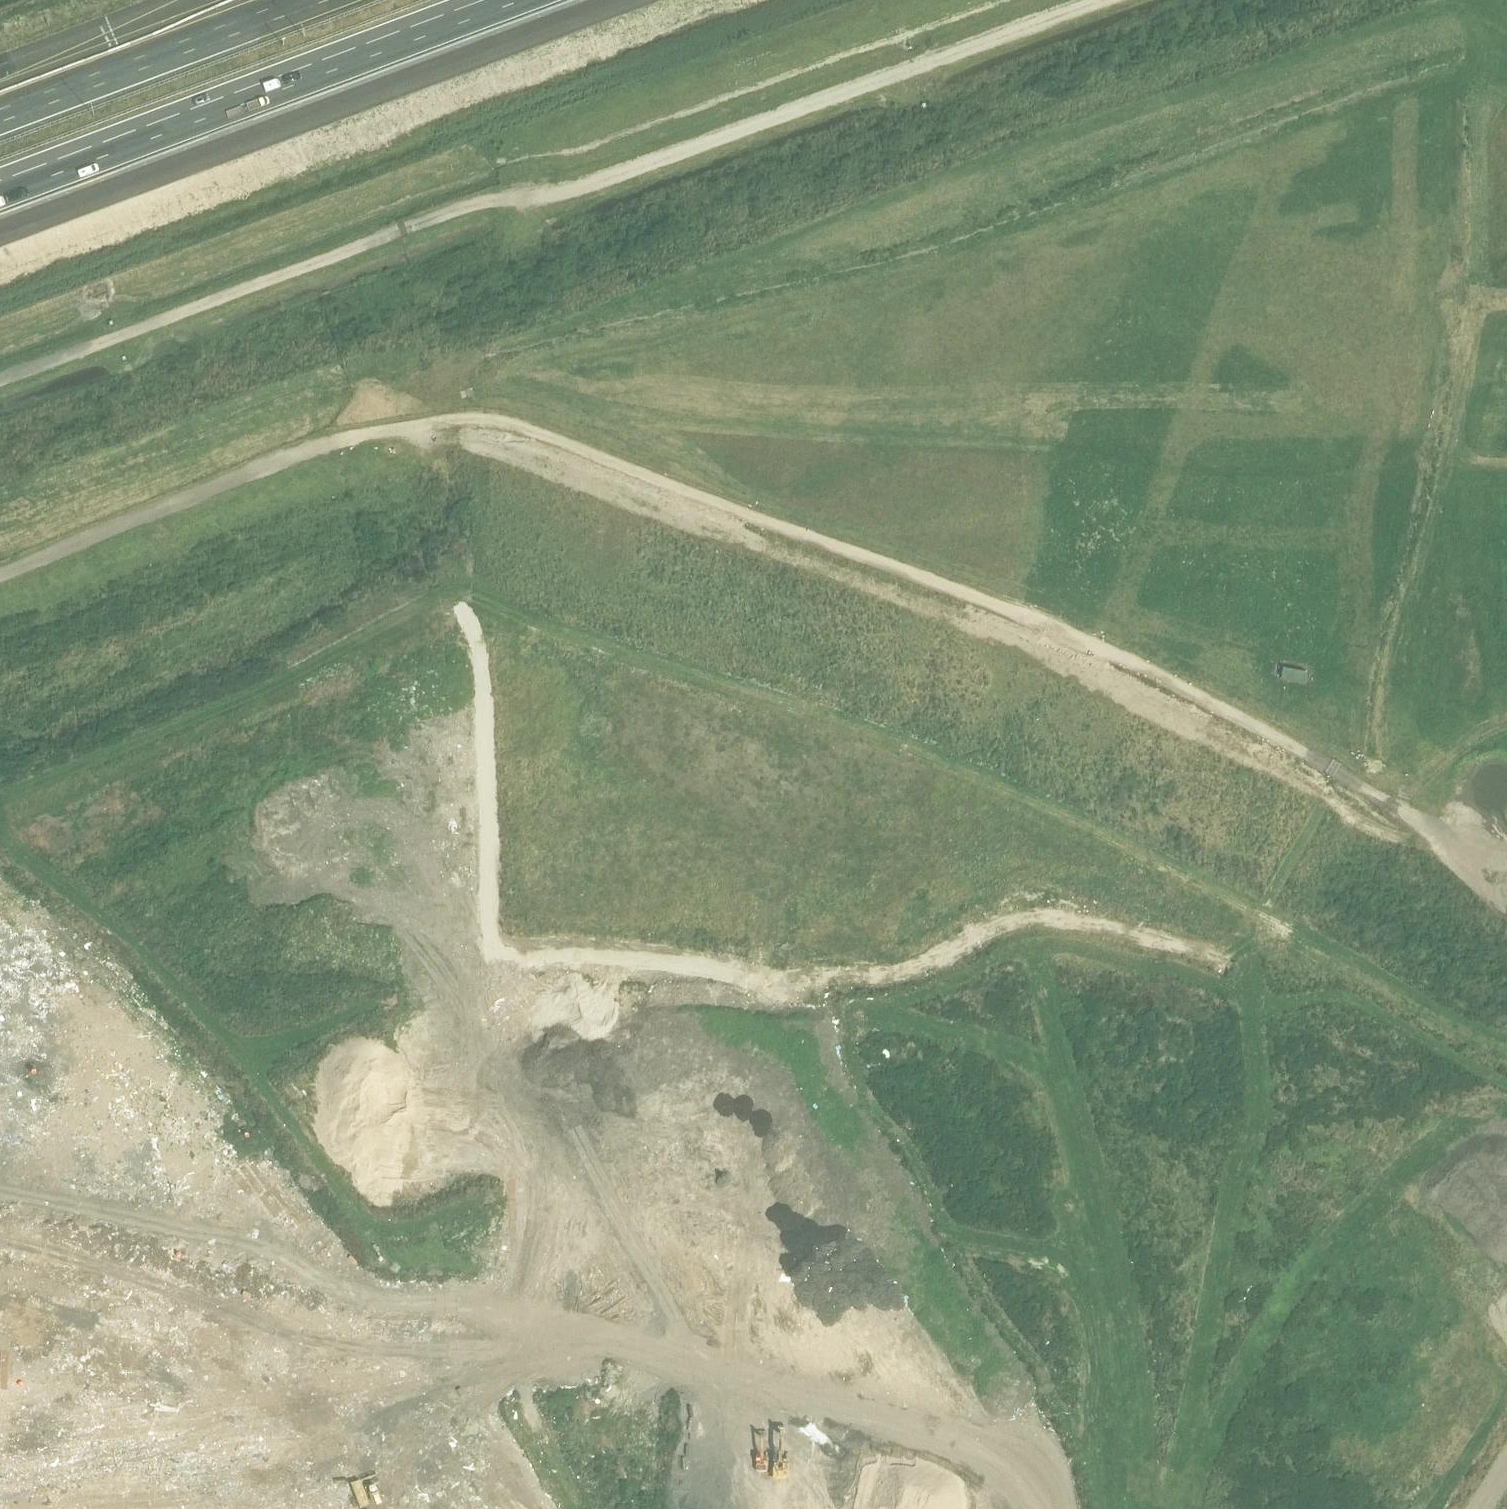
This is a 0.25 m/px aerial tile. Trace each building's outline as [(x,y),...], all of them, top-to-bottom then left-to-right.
[(122,1086),(130,1116),(142,1112),(133,1083),(122,1086)] [(108,1142),(103,1116),(78,1122),(78,1123),(60,1127),(65,1151),(108,1142)] [(354,1311),(364,1314),(371,1295),(361,1291),(354,1311)] [(17,1369),(0,1326),(0,1376),(17,1369)] [(41,1386),(46,1403),(79,1395),(74,1378),(41,1386)]
